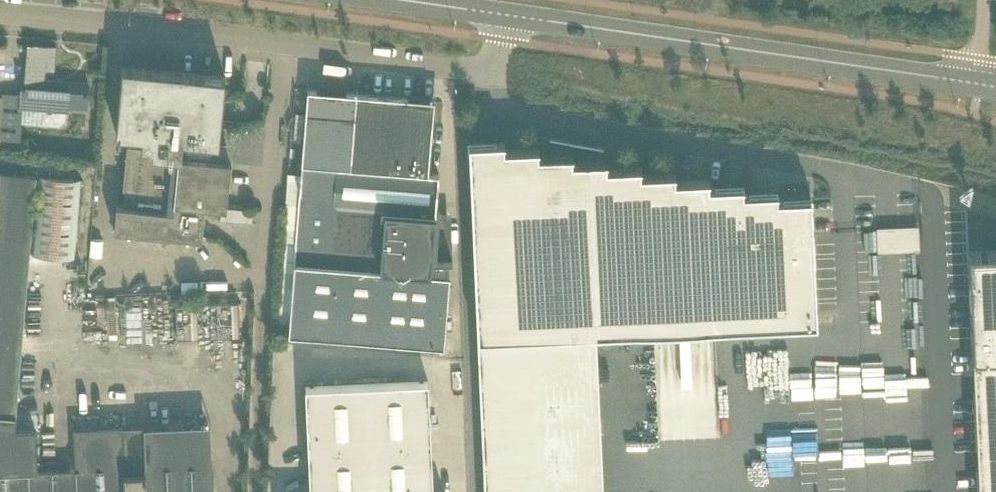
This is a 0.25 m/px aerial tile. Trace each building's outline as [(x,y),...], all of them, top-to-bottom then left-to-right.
[(2,94),(0,124),(0,138),(19,139),(21,107),(46,109),(46,118),(50,124),(59,125),(65,120),(66,111),(68,111),(68,107),(86,109),(88,83),(45,79),(46,69),(54,69),(56,47),(28,45),(25,85),(22,84),(21,95),(2,94)] [(116,134),(142,136),(141,145),(127,144),(122,204),(116,204),(114,230),(201,238),(205,204),(226,206),(229,180),(231,161),(181,156),(183,140),(219,143),(225,76),(122,67),(116,134)] [(287,192),(276,333),(288,334),(444,346),(449,274),(446,216),(434,215),(436,195),(438,174),(428,173),(434,100),(356,94),(350,167),(302,163),(301,173),(288,172),(287,192)] [(709,187),(708,179),(675,181),(675,175),(676,175),(676,173),(641,175),(640,168),(641,168),(641,167),(606,168),(606,162),(607,162),(607,161),(572,162),(572,156),(573,156),(573,154),(538,156),(538,150),(539,150),(539,148),(504,150),(504,143),(505,143),(505,142),(469,143),(478,340),(717,329),(817,325),(811,198),(777,199),(777,192),(743,193),(743,186),(709,187)] [(212,462),(144,465),(145,472),(124,473),(122,426),(73,428),(75,468),(37,470),(35,430),(15,431),(36,175),(0,172),(0,491),(214,491),(212,462)] [(925,249),(924,223),(880,225),(881,251),(925,249)] [(968,251),(978,491),(995,491),(995,250),(968,251)] [(244,334),(243,300),(181,301),(182,336),(244,334)] [(799,397),(889,394),(888,360),(863,361),(864,372),(846,373),(845,355),(798,356),(799,397)] [(929,420),(928,375),(911,375),(911,398),(922,398),(922,421),(929,420)] [(305,386),(310,491),(433,491),(428,380),(305,386)] [(797,438),(800,476),(893,470),(891,440),(871,441),(870,433),(797,438)]
